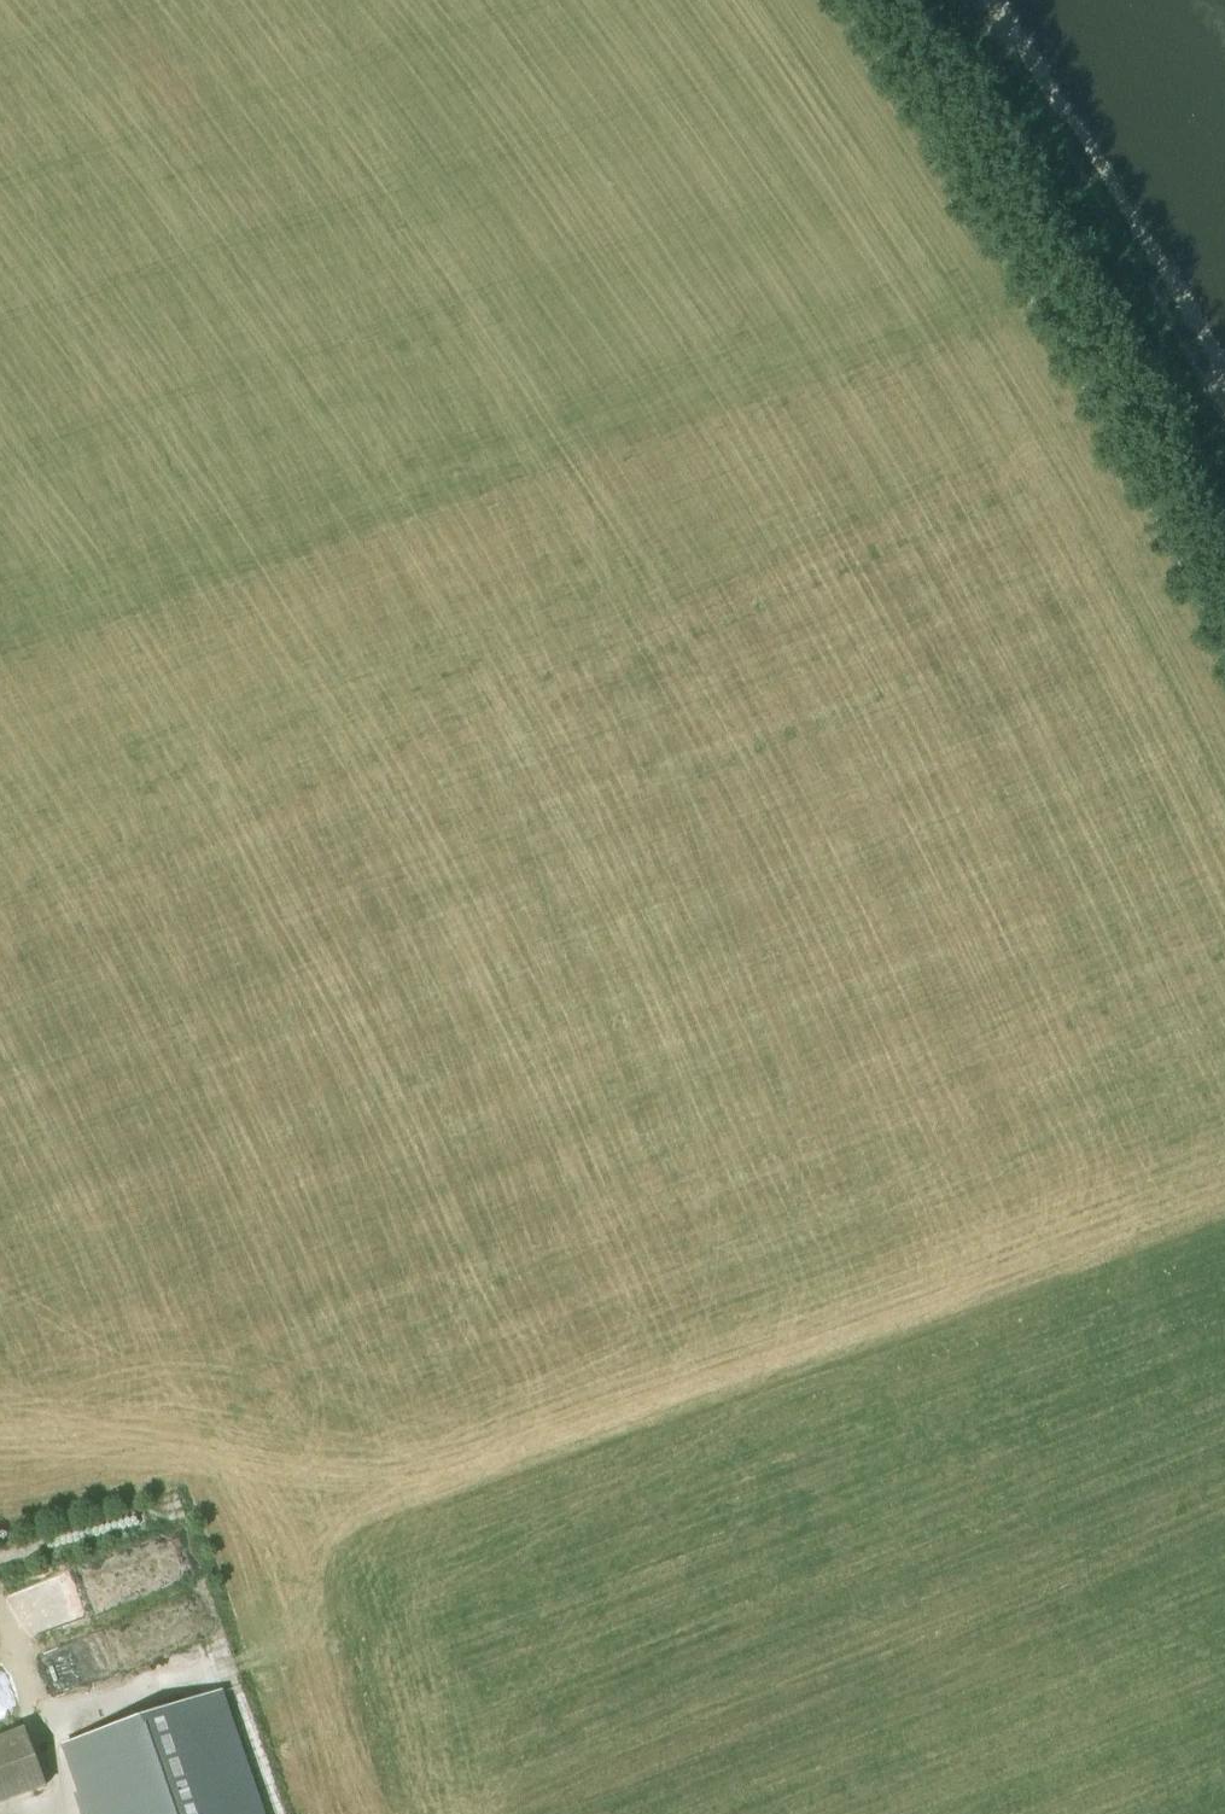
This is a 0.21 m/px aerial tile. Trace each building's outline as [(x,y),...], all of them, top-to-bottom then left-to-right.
[(48,1608),(109,1585),(99,1559),(39,1582),(48,1608)] [(58,1746),(82,1813),(261,1813),(217,1689),(58,1746)] [(0,1737),(0,1804),(47,1787),(24,1727),(0,1737)]
